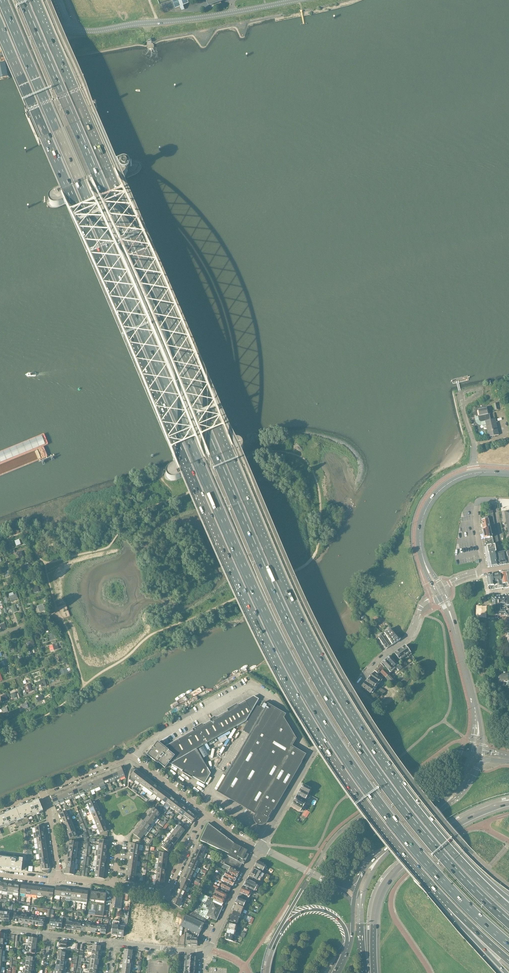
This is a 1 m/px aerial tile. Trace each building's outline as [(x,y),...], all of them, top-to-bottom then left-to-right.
[(170,0),(174,10),(180,8),(181,10),(181,11),(184,10),(183,7),(189,5),(187,0),(170,0)] [(25,113),(26,115),(38,144),(39,145),(40,145),(97,121),(98,120),(85,89),(84,88),(83,88),(26,112),(25,113)] [(58,208),(92,194),(134,176),(137,175),(139,172),(140,171),(142,169),(142,167),(142,165),(141,164),(139,163),(137,162),(135,162),(132,162),(129,163),(52,196),(51,197),(50,199),(49,201),(49,204),(50,205),(51,207),(54,208),(56,208),(58,208)] [(479,416),(477,416),(478,421),(480,422),(485,421),(488,437),(492,437),(498,435),(495,419),(490,420),(488,412),(487,412),(486,409),(483,409),(482,409),(480,409),(479,410),(478,410),(479,416)] [(172,481),(174,481),(177,480),(237,454),(241,452),(243,450),(244,447),(244,446),(244,445),(244,443),(243,442),(241,441),(239,441),(238,440),(235,441),(232,441),(229,442),(171,467),(169,469),(167,470),(165,472),(164,474),(164,476),(164,477),(164,478),(165,479),(167,480),(169,481),(172,481)] [(228,515),(229,514),(254,503),(257,502),(258,502),(259,501),(259,500),(259,499),(258,498),(257,498),(257,497),(256,497),(226,510),(225,510),(225,511),(224,512),(225,513),(225,514),(226,514),(226,515),(227,515),(228,515)] [(204,525),(205,525),(221,517),(222,516),(223,515),(222,514),(222,513),(221,513),(219,513),(203,520),(202,520),(202,521),(202,522),(202,523),(202,524),(203,524),(204,525)] [(489,526),(489,523),(488,521),(488,520),(486,520),(485,518),(481,519),(482,521),(481,521),(483,530),(490,528),(489,526)] [(491,534),(490,531),(490,528),(483,530),(482,530),(484,540),(485,544),(486,547),(487,547),(494,546),(493,544),(493,542),(492,539),(492,536),(491,534)] [(497,566),(495,552),(496,552),(495,548),(497,548),(497,547),(498,547),(498,546),(499,546),(498,543),(493,544),(494,546),(487,547),(491,568),(497,566)] [(249,561),(250,560),(275,550),(277,549),(277,548),(278,548),(278,547),(278,546),(277,545),(276,544),(275,544),(247,556),(247,557),(246,558),(246,559),(246,560),(247,561),(248,561),(249,561)] [(508,564),(506,552),(499,553),(498,547),(497,547),(497,548),(495,548),(496,552),(495,552),(497,566),(508,564)] [(225,571),(226,571),(243,563),(244,563),(244,561),(244,560),(243,559),(242,559),(241,559),(224,566),(223,567),(223,568),(223,569),(223,570),(224,571),(225,571)] [(505,573),(500,574),(503,589),(508,588),(505,573)] [(500,574),(492,576),(495,590),(503,589),(500,574)] [(492,576),(486,577),(486,579),(489,591),(495,590),(492,576)] [(269,607),(270,607),(295,596),(297,595),(298,594),(298,593),(298,592),(297,592),(297,591),(296,591),(295,591),(294,591),(268,603),(267,603),(267,604),(267,605),(267,606),(268,607),(269,607)] [(507,610),(507,606),(506,599),(492,598),(493,616),(507,616),(508,616),(507,610)] [(248,618),(257,614),(264,610),(265,609),(265,608),(265,607),(264,606),(263,606),(262,606),(246,613),(245,614),(244,615),(245,616),(245,617),(247,618),(248,618)] [(400,640),(393,633),(390,629),(384,633),(392,645),(400,640)] [(392,645),(384,633),(379,637),(381,641),(382,643),(382,644),(383,645),(384,645),(386,649),(392,645)] [(405,646),(394,653),(399,660),(410,653),(405,646)] [(400,666),(397,663),(396,664),(389,656),(381,663),(388,671),(392,669),(393,670),(396,668),(398,671),(401,668),(400,667),(401,667),(403,669),(405,667),(402,663),(400,665),(400,666)] [(411,663),(403,669),(406,674),(410,671),(415,668),(411,663)] [(380,664),(374,671),(377,674),(380,672),(386,679),(391,675),(380,664)] [(373,673),(369,678),(377,684),(378,684),(379,684),(377,683),(380,679),(373,673)] [(497,674),(498,687),(508,686),(508,673),(497,674)] [(391,675),(386,679),(391,684),(396,680),(391,675)] [(369,678),(365,682),(373,688),(375,689),(375,688),(374,687),(377,684),(369,678)] [(361,687),(362,688),(370,693),(373,688),(365,682),(361,687)] [(246,721),(259,700),(253,697),(237,706),(246,721)] [(266,822),(305,755),(291,747),(295,740),(283,718),(285,715),(263,703),(260,708),(265,711),(228,774),(227,773),(227,774),(228,774),(217,792),(256,814),(255,816),(255,817),(254,818),(254,819),(254,820),(255,820),(255,821),(255,822),(256,823),(257,823),(257,824),(258,825),(260,825),(261,825),(262,825),(263,825),(264,824),(265,823),(266,823),(266,822)] [(246,721),(237,706),(237,705),(227,710),(228,711),(222,715),(231,730),(238,726),(246,721)] [(210,720),(211,721),(220,736),(231,730),(222,715),(216,718),(215,717),(210,720)] [(211,721),(203,726),(212,741),(220,736),(211,721)] [(193,730),(193,731),(202,746),(212,741),(203,726),(202,725),(193,730)] [(158,763),(165,768),(169,763),(172,765),(197,750),(202,746),(193,731),(164,748),(158,743),(154,748),(153,747),(150,750),(151,751),(148,756),(158,763),(158,764),(158,763)] [(197,750),(172,765),(183,771),(182,772),(192,778),(192,777),(205,784),(210,774),(197,750)] [(121,766),(116,769),(120,779),(125,776),(124,774),(126,774),(126,768),(124,768),(122,768),(121,766)] [(116,769),(110,771),(111,772),(115,781),(120,779),(116,769)] [(141,773),(137,769),(135,771),(134,770),(131,769),(130,775),(131,776),(131,777),(135,780),(141,773)] [(111,772),(106,774),(110,783),(115,781),(111,772)] [(141,773),(135,780),(140,784),(145,777),(146,776),(141,773)] [(106,774),(101,776),(105,785),(110,783),(106,774)] [(101,775),(96,777),(100,787),(105,785),(101,776),(101,775)] [(96,777),(90,779),(91,780),(95,789),(100,787),(96,777)] [(149,780),(145,777),(140,784),(144,787),(149,780)] [(91,780),(86,782),(90,791),(95,789),(91,780)] [(153,784),(153,783),(149,780),(144,787),(148,790),(153,784)] [(86,782),(81,784),(85,793),(90,791),(86,782)] [(158,786),(154,782),(153,783),(153,784),(148,790),(153,794),(158,786)] [(81,783),(75,785),(80,795),(85,793),(81,784),(81,783)] [(75,785),(70,787),(71,789),(71,788),(75,797),(80,795),(75,785)] [(303,785),(300,790),(308,794),(311,789),(303,785)] [(163,789),(158,786),(153,794),(157,797),(162,790),(163,789)] [(71,789),(66,791),(70,799),(75,797),(71,788),(71,789)] [(166,793),(162,790),(157,797),(161,800),(166,793)] [(300,790),(297,795),(305,800),(308,794),(300,790)] [(61,791),(55,794),(60,804),(65,801),(61,793),(61,791)] [(66,791),(61,793),(65,801),(70,799),(66,791)] [(171,797),(166,793),(161,800),(166,804),(171,797)] [(55,794),(50,796),(54,806),(60,804),(55,794)] [(152,803),(155,800),(150,796),(147,802),(151,805),(152,803)] [(176,799),(171,796),(171,797),(166,804),(170,807),(176,799)] [(305,803),(295,797),(293,802),(302,808),(305,809),(306,807),(305,806),(306,804),(305,803)] [(180,803),(176,799),(170,807),(174,810),(179,803),(180,804),(180,803)] [(33,804),(29,806),(28,805),(17,810),(23,825),(26,824),(25,823),(29,821),(27,817),(39,812),(40,813),(43,811),(39,801),(33,803),(33,804)] [(95,801),(87,804),(90,809),(97,806),(95,801)] [(293,802),(290,806),(300,812),(302,808),(293,802)] [(184,807),(180,804),(179,803),(174,810),(179,813),(184,807)] [(97,806),(90,809),(92,814),(99,811),(97,806)] [(188,810),(184,807),(179,813),(183,817),(188,810)] [(154,808),(150,813),(157,818),(160,813),(154,808)] [(193,812),(188,809),(188,810),(183,817),(187,820),(193,812)] [(2,818),(1,817),(0,817),(0,828),(14,822),(16,827),(20,825),(20,826),(23,825),(17,810),(5,815),(5,816),(2,818)] [(70,810),(67,811),(59,814),(61,819),(69,816),(71,815),(69,810),(70,810)] [(99,811),(92,814),(94,819),(102,816),(99,811)] [(197,816),(193,812),(187,820),(192,823),(197,816)] [(150,813),(147,817),(154,822),(157,818),(150,813)] [(71,821),(69,816),(61,819),(63,824),(71,821)] [(102,816),(94,819),(96,824),(104,821),(102,816)] [(147,817),(144,821),(150,826),(154,822),(147,817)] [(71,821),(63,824),(65,829),(73,826),(71,821)] [(104,821),(96,824),(98,829),(106,826),(104,821)] [(144,821),(140,826),(147,831),(150,826),(144,821)] [(235,845),(208,824),(200,841),(225,853),(224,855),(230,857),(235,845)] [(106,826),(98,829),(100,835),(101,834),(101,836),(107,836),(108,833),(107,832),(109,831),(107,825),(106,826)] [(185,830),(178,825),(175,830),(181,835),(185,830)] [(65,829),(67,834),(68,834),(75,831),(73,826),(65,829)] [(140,826),(137,830),(144,835),(147,831),(140,826)] [(136,829),(133,834),(134,835),(133,837),(133,840),(139,840),(140,839),(140,840),(144,835),(137,830),(136,829)] [(181,835),(175,830),(171,834),(178,839),(181,835)] [(75,831),(68,834),(67,834),(66,835),(69,840),(77,836),(75,831)] [(178,839),(171,834),(168,838),(175,843),(178,839)] [(175,843),(168,838),(165,843),(172,848),(175,843)] [(172,848),(165,843),(161,847),(169,853),(173,848),(172,848)] [(199,844),(196,849),(204,853),(206,848),(199,844)] [(247,851),(235,845),(230,857),(242,864),(244,865),(247,858),(246,857),(247,855),(248,855),(249,855),(246,853),(247,851)] [(196,849),(194,854),(202,858),(204,853),(196,849)] [(6,858),(7,854),(2,854),(2,853),(0,852),(0,868),(10,869),(11,868),(15,868),(16,869),(16,870),(22,871),(23,859),(20,859),(19,860),(6,858)] [(194,854),(192,859),(199,863),(202,858),(194,854)] [(242,864),(230,857),(224,855),(220,862),(224,864),(238,872),(242,864)] [(192,859),(189,864),(197,867),(199,863),(192,859)] [(256,862),(256,863),(256,864),(254,867),(262,871),(265,865),(257,861),(257,862),(256,862)] [(49,864),(40,865),(41,871),(42,870),(42,872),(48,874),(49,871),(48,869),(49,869),(49,864)] [(189,864),(187,869),(195,872),(197,867),(189,864)] [(238,872),(224,864),(222,867),(228,870),(227,872),(237,878),(240,872),(238,872)] [(249,876),(259,881),(263,874),(253,868),(249,876)] [(187,869),(185,874),(193,877),(195,872),(187,869)] [(237,878),(227,872),(225,872),(225,873),(226,874),(225,877),(235,882),(237,878)] [(185,874),(183,879),(190,882),(193,877),(185,874)] [(235,882),(225,877),(223,876),(222,877),(224,878),(222,881),(232,887),(235,882)] [(183,879),(180,884),(188,887),(190,882),(183,879)] [(243,886),(254,891),(257,885),(247,879),(243,886)] [(229,891),(230,890),(231,890),(231,889),(231,888),(231,887),(223,883),(221,887),(222,888),(221,890),(227,893),(228,891),(229,891)] [(180,884),(178,889),(186,892),(188,887),(180,884)] [(239,895),(241,896),(241,894),(249,898),(252,891),(243,887),(239,895)] [(178,889),(176,893),(183,897),(186,892),(178,889)] [(225,899),(227,895),(216,890),(215,891),(216,892),(215,894),(225,899)] [(106,894),(91,892),(88,915),(103,917),(106,894)] [(176,893),(173,898),(181,902),(183,897),(176,893)] [(217,921),(223,907),(222,907),(223,904),(212,899),(201,894),(192,912),(190,917),(204,924),(206,919),(207,920),(208,919),(209,917),(217,921)] [(225,899),(215,894),(214,897),(212,897),(212,899),(223,904),(225,899)] [(243,907),(246,901),(238,897),(235,903),(243,907)] [(173,898),(171,903),(179,907),(181,902),(173,898)] [(236,905),(234,911),(241,913),(243,908),(236,905)] [(55,928),(57,919),(54,919),(54,914),(51,914),(52,910),(47,909),(46,917),(50,918),(49,927),(55,928)] [(173,941),(176,910),(160,909),(158,940),(173,941)] [(199,935),(204,924),(190,917),(185,915),(181,913),(181,918),(183,919),(180,926),(185,928),(199,935)] [(61,928),(62,921),(64,921),(64,920),(65,917),(63,916),(63,918),(60,918),(60,920),(57,919),(55,928),(61,928)] [(192,935),(189,935),(189,934),(185,932),(184,945),(187,945),(195,946),(197,946),(197,945),(198,938),(192,938),(192,935)] [(232,939),(233,935),(226,934),(225,936),(226,937),(225,939),(226,940),(232,941),(236,943),(237,941),(232,939)]
